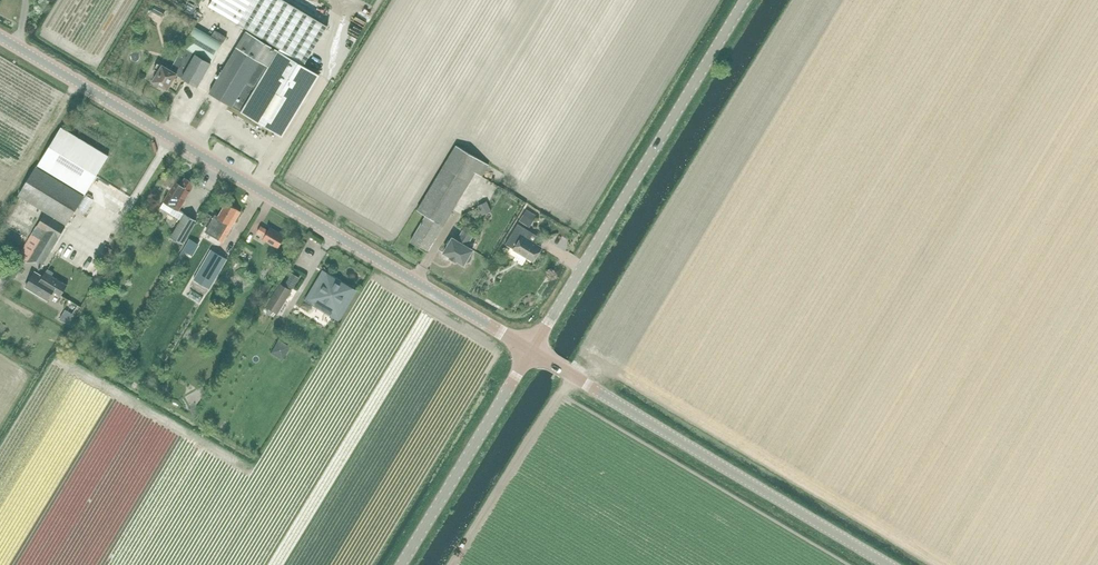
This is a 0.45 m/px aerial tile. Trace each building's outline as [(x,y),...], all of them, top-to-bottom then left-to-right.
[(208,6),(271,43),(270,44),(304,65),(328,25),(285,0),(212,0),(208,6)] [(152,12),(163,17),(166,10),(156,4),(152,12)] [(195,27),(184,46),(211,63),(223,43),(195,27)] [(270,44),(246,30),(209,93),(232,106),(233,106),(240,110),(283,137),(321,75),(304,65),(270,44)] [(177,74),(198,86),(211,63),(184,46),(171,68),(163,64),(153,81),(168,89),(177,74)] [(38,165),(86,194),(109,156),(61,127),(38,165)] [(489,165),(456,145),(417,210),(426,215),(410,241),(428,252),(476,173),(482,176),(489,165)] [(84,195),(37,166),(19,196),(67,225),(84,195)] [(175,182),(172,187),(161,207),(170,213),(174,207),(179,211),(196,184),(185,176),(181,185),(175,182)] [(198,197),(195,207),(201,209),(205,200),(198,197)] [(497,198),(486,204),(491,214),(503,207),(497,198)] [(210,224),(206,231),(224,242),(228,234),(242,211),(227,203),(218,217),(217,216),(215,215),(210,224)] [(489,212),(487,207),(485,203),(478,207),(482,215),(489,212)] [(519,221),(530,228),(537,216),(526,209),(519,221)] [(40,269),(66,227),(45,213),(37,226),(19,256),(40,269)] [(197,221),(195,219),(184,213),(173,232),(171,236),(183,244),(197,221)] [(510,234),(505,243),(513,248),(518,251),(514,259),(522,264),(527,256),(532,259),(541,246),(535,242),(539,236),(517,222),(510,234)] [(285,237),(270,228),(268,229),(261,226),(257,232),(263,236),(263,238),(279,247),(285,237)] [(452,238),(444,252),(451,256),(451,258),(457,261),(458,260),(464,264),(466,261),(467,262),(470,261),(472,258),(472,255),(470,254),(473,250),(466,246),(472,237),(463,231),(457,240),(452,238)] [(211,250),(194,278),(210,288),(227,259),(211,250)] [(68,285),(52,276),(54,272),(48,268),(42,278),(34,273),(25,288),(40,296),(48,301),(54,291),(61,296),(68,285)] [(293,288),(300,277),(292,273),(286,284),(293,288)] [(338,285),(333,282),(335,280),(326,275),(312,299),(338,314),(353,288),(341,281),(338,285)] [(292,290),(280,283),(266,306),(278,313),(292,290)] [(75,334),(70,340),(75,344),(81,338),(75,334)] [(279,339),(271,353),(282,359),(290,346),(279,339)]
